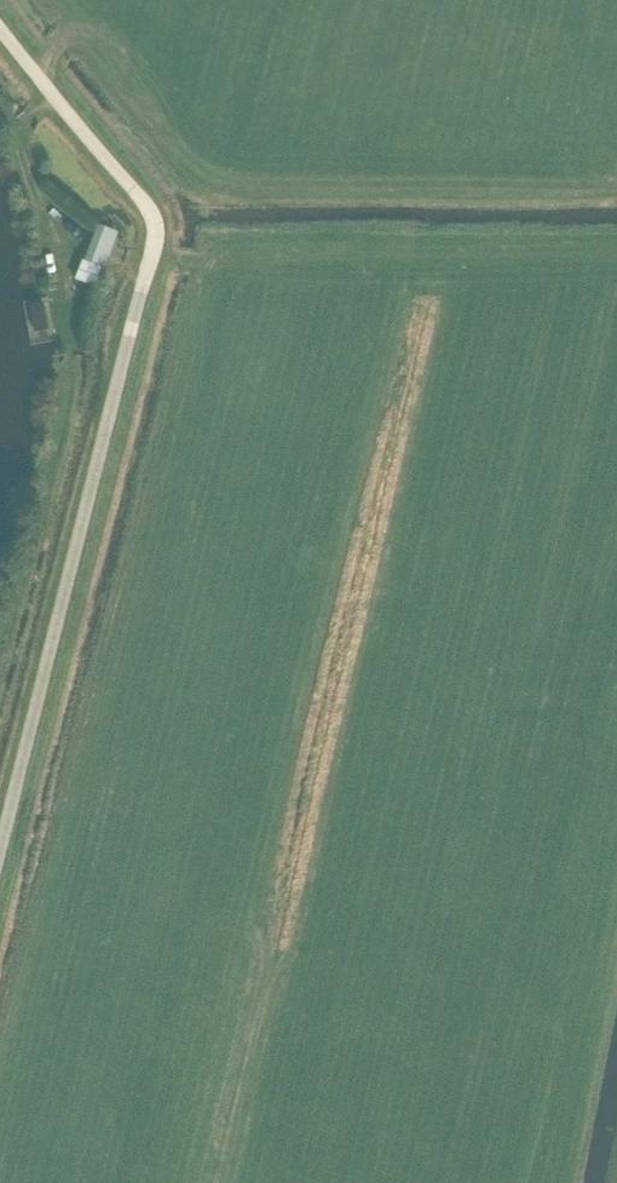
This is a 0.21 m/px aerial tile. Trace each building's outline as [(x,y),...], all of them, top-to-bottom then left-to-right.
[(112,232),(97,226),(85,261),(100,267),(112,232)]
